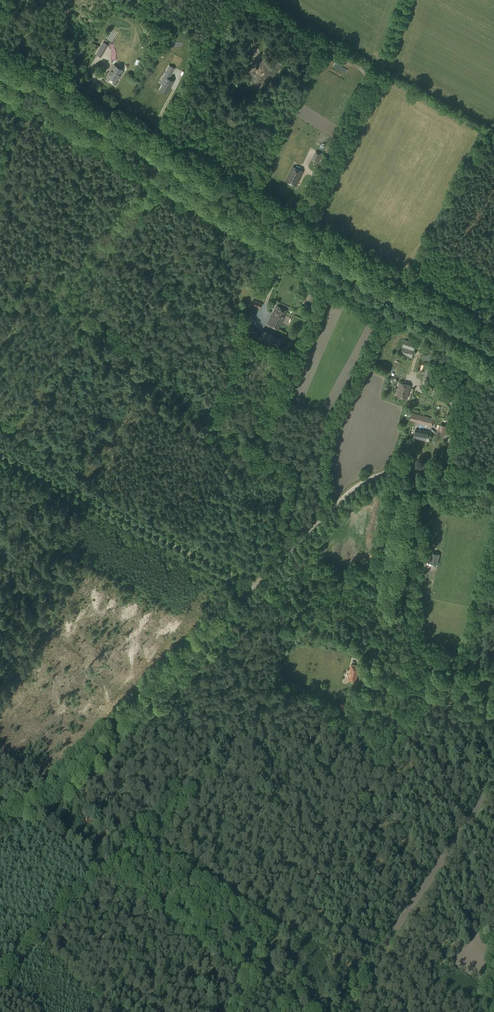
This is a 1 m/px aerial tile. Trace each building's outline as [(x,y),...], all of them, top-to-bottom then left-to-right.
[(111,70),(106,78),(115,83),(123,70),(116,66),(113,71),(111,70)] [(163,84),(160,90),(167,93),(173,81),(169,79),(170,77),(170,76),(166,74),(167,73),(165,72),(163,77),(166,78),(163,84)] [(311,160),(317,163),(322,153),(316,150),(311,160)] [(293,167),(286,181),(296,186),(296,185),(295,185),(294,184),(296,181),(297,182),(303,172),(293,167)] [(259,309),(261,303),(253,300),(251,306),(259,309)] [(278,330),(287,311),(277,306),(267,324),(278,330)] [(254,339),(258,331),(242,323),(239,331),(254,339)] [(276,347),(281,338),(263,330),(259,339),(276,347)] [(416,343),(405,340),(400,354),(412,358),(416,343)] [(427,385),(433,366),(427,364),(421,383),(427,385)] [(407,398),(410,386),(400,383),(396,395),(407,398)] [(435,418),(411,413),(411,414),(409,414),(408,417),(410,418),(410,420),(427,424),(433,426),(435,418)] [(447,435),(448,426),(440,425),(439,434),(447,435)] [(426,440),(428,432),(415,430),(414,438),(426,440)] [(440,555),(433,553),(431,563),(438,565),(440,555)] [(366,658),(368,649),(355,646),(353,654),(366,658)] [(356,681),(359,667),(351,665),(348,680),(356,681)]
